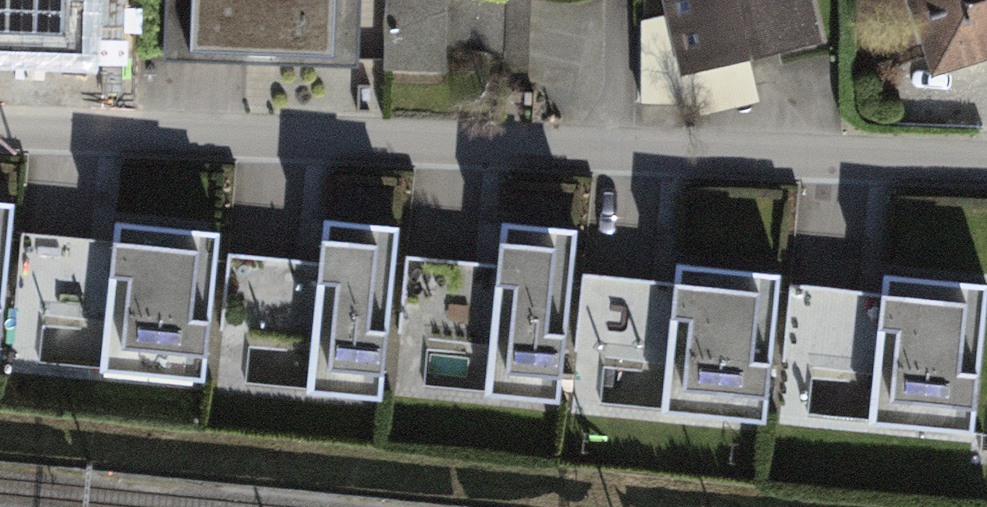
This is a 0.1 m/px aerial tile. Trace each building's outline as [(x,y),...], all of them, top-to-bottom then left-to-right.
[(119,0),(0,0),(0,28),(3,28),(33,29),(32,63),(116,66),(119,0)] [(165,63),(360,69),(362,0),(167,0),(165,63)] [(385,71),(445,75),(446,46),(504,57),(504,75),(527,75),(532,0),(387,0),(385,71)] [(824,44),(813,0),(661,0),(665,19),(640,24),(641,106),(688,105),(692,119),(760,104),(750,65),(824,44)] [(933,77),(986,60),(986,0),(909,0),(933,77)] [(9,203),(0,202),(0,331),(9,203)] [(320,240),(228,233),(216,374),(380,388),(395,219),(322,212),(320,240)] [(501,245),(412,238),(401,379),(563,391),(576,222),(503,216),(501,245)] [(116,225),(28,217),(16,359),(205,375),(217,227),(116,218),(116,225)] [(680,265),(590,258),(580,396),(768,410),(780,264),(680,257),(680,265)] [(886,280),(795,272),(784,410),(973,426),(985,278),(887,270),(886,280)]
